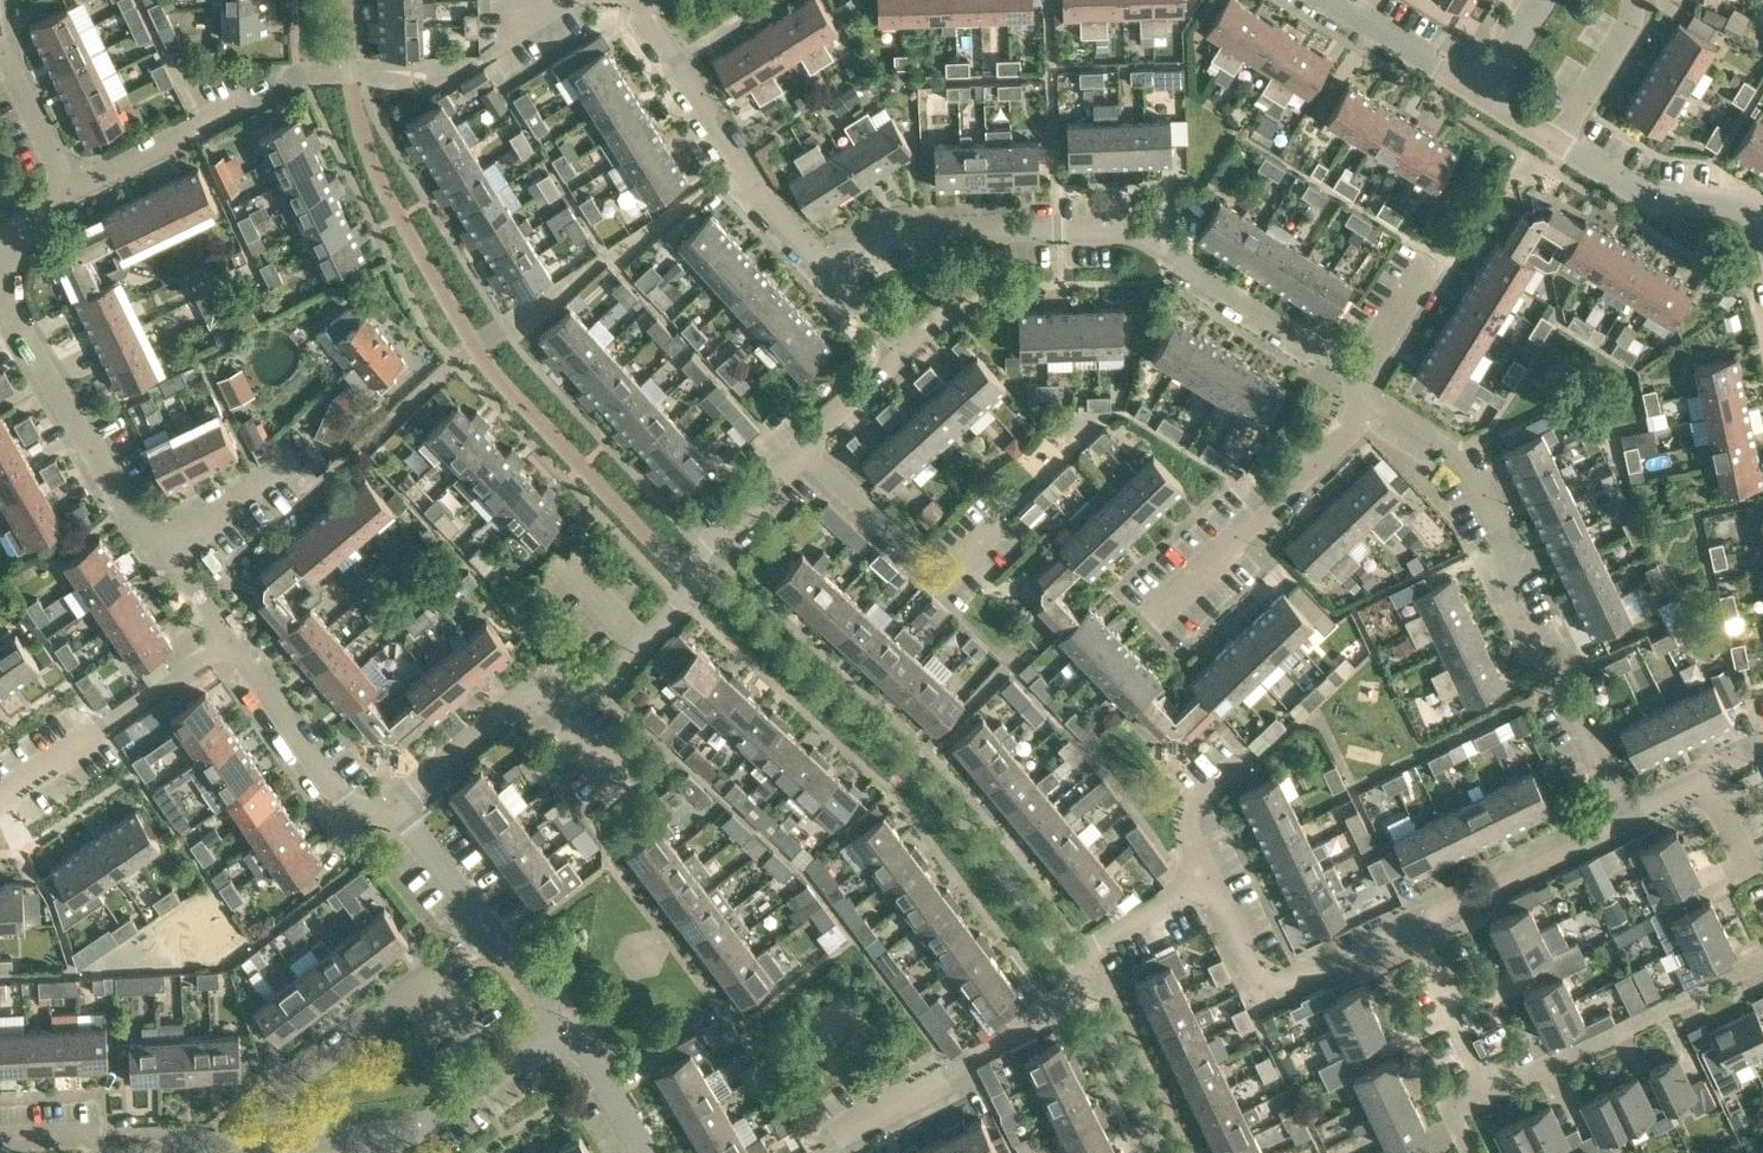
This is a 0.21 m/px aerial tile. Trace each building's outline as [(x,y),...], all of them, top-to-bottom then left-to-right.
[(147,4),(152,15),(165,9),(161,0),(157,0),(155,1),(154,0),(145,0),(147,4)] [(369,27),(422,25),(421,11),(436,11),(435,0),(401,0),(379,1),(379,17),(369,17),(369,27)] [(790,11),(822,62),(833,55),(824,40),(838,31),(818,0),(807,0),(790,11)] [(865,14),(856,0),(848,0),(839,5),(851,23),(865,14)] [(904,0),(877,0),(878,19),(904,18),(904,0)] [(904,18),(930,17),(929,0),(904,0),(904,18)] [(930,17),(956,16),(955,0),(929,0),(930,17)] [(956,16),(981,16),(981,0),(955,0),(956,16)] [(981,16),(1007,15),(1006,0),(981,0),(981,16)] [(1007,15),(1033,14),(1033,0),(1006,0),(1007,15)] [(1080,17),(1080,35),(1094,34),(1093,0),(1062,0),(1063,8),(1063,10),(1063,17),(1080,17)] [(1094,34),(1096,34),(1107,34),(1107,16),(1123,15),(1123,0),(1093,0),(1094,34)] [(1123,15),(1140,15),(1140,33),(1154,32),(1154,14),(1153,0),(1123,0),(1123,15)] [(1154,14),(1154,32),(1166,32),(1167,32),(1167,14),(1184,13),(1183,0),(1153,0),(1154,14)] [(1221,42),(1211,57),(1212,58),(1220,63),(1222,64),(1254,12),(1234,0),(1226,0),(1206,33),(1221,42)] [(1465,11),(1472,0),(1447,0),(1465,11)] [(96,52),(111,48),(96,1),(81,5),(96,52)] [(275,3),(223,5),(223,31),(266,30),(265,13),(275,13),(275,3)] [(29,23),(41,47),(79,28),(67,5),(29,23)] [(1723,26),(1729,15),(1707,6),(1702,18),(1723,26)] [(1063,19),(1063,17),(1063,10),(1063,8),(1056,8),(1055,8),(1055,24),(1056,23),(1063,19)] [(165,9),(152,15),(169,50),(182,43),(165,9)] [(464,12),(465,23),(479,23),(478,11),(464,12)] [(790,11),(764,27),(787,63),(801,54),(810,70),(822,62),(790,11)] [(1254,12),(1222,64),(1234,72),(1244,56),(1257,64),(1280,28),(1254,12)] [(128,20),(133,31),(146,25),(141,14),(128,20)] [(1679,21),(1665,43),(1701,65),(1715,43),(1709,39),(1697,32),(1679,21)] [(479,23),(465,23),(465,35),(479,35),(479,23)] [(146,25),(133,31),(139,41),(151,35),(146,25)] [(422,25),(369,27),(370,36),(380,36),(380,53),(423,51),(422,25)] [(764,27),(738,43),(771,95),(783,87),(773,72),(787,63),(764,27)] [(79,28),(41,47),(52,70),(90,51),(79,28)] [(1280,28),(1257,64),(1271,73),(1261,89),(1265,91),(1260,99),(1268,104),(1305,44),(1280,28)] [(1155,45),(1155,44),(1154,32),(1140,33),(1141,45),(1155,45)] [(1154,32),(1155,44),(1166,43),(1166,32),(1154,32)] [(1108,50),(1107,34),(1096,34),(1097,51),(1108,50)] [(771,95),(738,43),(713,60),(735,95),(750,86),(760,102),(769,96),(771,95)] [(1665,43),(1652,65),(1688,87),(1701,65),(1665,43)] [(1305,44),(1268,104),(1269,105),(1267,108),(1277,115),(1294,87),(1309,96),(1331,60),(1305,44)] [(551,63),(551,64),(560,78),(570,72),(582,92),(618,69),(604,47),(588,57),(581,45),(551,63)] [(90,51),(52,70),(63,93),(101,75),(90,51)] [(917,52),(894,52),(894,67),(918,66),(917,52)] [(858,76),(872,67),(864,54),(850,63),(858,76)] [(1009,71),(1008,57),(996,57),(997,72),(1009,71)] [(1020,57),(1008,57),(1009,71),(1020,71),(1020,57)] [(969,58),(957,59),(958,73),(970,73),(969,58)] [(1214,72),(1220,63),(1212,58),(1206,67),(1214,72)] [(958,73),(957,59),(945,59),(946,73),(958,73)] [(150,66),(155,77),(168,71),(163,60),(150,66)] [(1652,65),(1638,86),(1674,109),(1688,87),(1652,65)] [(460,81),(469,96),(493,80),(484,66),(460,81)] [(1227,83),(1233,72),(1223,66),(1216,76),(1227,83)] [(1142,81),(1142,67),(1130,68),(1131,82),(1142,81)] [(1154,67),(1142,67),(1142,81),(1154,81),(1154,67)] [(618,69),(582,92),(596,114),(632,91),(618,69)] [(1092,83),(1091,69),(1079,70),(1080,84),(1092,83)] [(1103,69),(1091,69),(1092,83),(1104,83),(1103,69)] [(114,75),(121,100),(136,96),(129,71),(114,75)] [(168,71),(155,77),(160,88),(174,81),(168,71)] [(1728,82),(1737,88),(1744,77),(1735,71),(1728,82)] [(101,75),(63,93),(74,116),(112,98),(101,75)] [(1744,77),(1737,88),(1749,95),(1756,85),(1744,77)] [(1009,95),(1009,81),(997,82),(998,96),(1009,95)] [(1021,81),(1009,81),(1009,95),(1021,95),(1021,81)] [(1312,109),(1326,118),(1349,132),(1371,96),(1349,82),(1339,98),(1324,89),(1312,109)] [(958,97),(957,83),(946,83),(947,97),(958,97)] [(970,83),(957,83),(958,97),(970,97),(970,83)] [(481,92),(481,93),(477,95),(484,105),(501,94),(494,84),(481,92)] [(852,84),(851,84),(841,91),(849,103),(860,96),(852,84)] [(1674,109),(1638,86),(1624,109),(1660,131),(1674,109)] [(1749,95),(1737,88),(1731,97),(1743,105),(1749,95)] [(406,143),(411,150),(455,123),(448,111),(457,106),(446,90),(437,96),(439,101),(405,123),(414,137),(406,143)] [(632,91),(596,114),(610,135),(646,113),(632,91)] [(803,110),(811,105),(803,93),(795,98),(803,110)] [(840,93),(829,100),(837,113),(848,106),(840,93)] [(501,94),(484,105),(488,103),(494,113),(507,104),(501,94)] [(769,96),(760,102),(758,103),(765,113),(776,106),(769,96)] [(1371,96),(1349,132),(1370,146),(1393,110),(1371,96)] [(112,98),(74,116),(85,140),(124,121),(112,98)] [(524,114),(531,124),(543,117),(536,106),(524,114)] [(867,109),(855,116),(888,167),(913,151),(891,116),(877,124),(867,109)] [(1393,110),(1370,146),(1392,159),(1414,123),(1393,110)] [(1293,111),(1274,137),(1288,148),(1308,122),(1293,111)] [(646,113),(610,135),(623,157),(659,134),(646,113)] [(1269,135),(1277,122),(1264,114),(1256,127),(1269,135)] [(1756,165),(1762,153),(1762,120),(1756,115),(1733,151),(1756,165)] [(259,134),(270,158),(317,135),(314,127),(304,131),(297,116),(276,126),(259,134)] [(853,139),(840,148),(862,184),(888,167),(855,116),(844,123),(853,139)] [(543,117),(531,124),(536,134),(548,126),(543,117)] [(1170,118),(1144,119),(1145,161),(1172,160),(1170,118)] [(255,127),(259,134),(276,126),(273,119),(255,127)] [(1144,119),(1118,120),(1120,162),(1145,161),(1144,119)] [(1118,120),(1093,121),(1094,163),(1120,162),(1118,120)] [(1094,163),(1093,121),(1066,122),(1068,164),(1094,163)] [(1717,121),(1710,131),(1722,139),(1729,128),(1717,121)] [(455,123),(411,150),(416,158),(424,153),(433,167),(469,144),(455,123)] [(1414,123),(1392,159),(1414,173),(1436,137),(1414,123)] [(509,135),(516,145),(527,138),(521,127),(509,135)] [(1722,139),(1710,131),(1705,141),(1717,148),(1722,139)] [(808,147),(817,141),(814,138),(811,132),(802,138),(808,147)] [(961,142),(960,142),(962,185),(987,184),(986,141),(972,142),(971,132),(961,133),(961,142)] [(1656,140),(1664,145),(1669,137),(1661,132),(1656,140)] [(659,134),(623,157),(637,179),(673,156),(659,134)] [(317,135),(270,158),(282,181),(320,162),(312,148),(322,143),(317,135)] [(1436,137),(1414,173),(1436,187),(1459,151),(1436,137)] [(527,138),(516,145),(521,155),(533,147),(527,138)] [(1037,139),(1011,140),(1013,183),(1039,182),(1037,139)] [(1011,140),(986,141),(987,184),(1013,183),(1011,140)] [(837,200),(862,184),(840,148),(826,156),(817,141),(808,147),(805,149),(837,200)] [(962,185),(960,142),(934,143),(935,186),(962,185)] [(469,144),(433,167),(442,181),(433,186),(438,194),(482,166),(469,144)] [(837,200),(805,149),(794,156),(803,171),(789,180),(811,216),(837,200)] [(552,157),(558,168),(570,160),(563,150),(552,157)] [(1257,166),(1268,172),(1275,160),(1265,154),(1257,166)] [(210,161),(215,171),(220,182),(233,176),(223,155),(210,161)] [(673,156),(637,179),(651,201),(687,178),(673,156)] [(1328,164),(1318,158),(1310,170),(1321,176),(1328,164)] [(570,160),(558,168),(564,177),(576,170),(570,160)] [(1275,160),(1268,172),(1278,178),(1285,166),(1275,160)] [(320,162),(282,181),(293,204),(340,181),(336,173),(327,177),(320,162)] [(482,166),(438,194),(443,202),(451,196),(460,210),(496,188),(482,166)] [(198,167),(174,178),(192,217),(216,205),(198,167)] [(536,179),(542,189),(555,181),(548,171),(536,179)] [(1333,184),(1343,190),(1350,178),(1340,172),(1333,184)] [(233,176),(220,182),(225,193),(238,186),(233,176)] [(174,178),(151,190),(169,228),(192,217),(174,178)] [(1350,178),(1343,190),(1353,196),(1360,184),(1350,178)] [(340,181),(293,204),(304,227),(342,208),(335,194),(344,189),(340,181)] [(555,181),(542,189),(549,199),(561,191),(555,181)] [(1301,193),(1311,199),(1318,187),(1308,181),(1301,193)] [(1318,187),(1311,199),(1321,205),(1329,193),(1318,187)] [(496,188),(460,210),(469,224),(460,229),(465,237),(510,209),(496,188)] [(151,190),(128,201),(146,239),(169,228),(151,190)] [(579,201),(585,211),(597,203),(591,193),(579,201)] [(1197,235),(1220,249),(1242,213),(1220,199),(1197,235)] [(1376,211),(1386,217),(1393,205),(1383,199),(1376,211)] [(104,212),(107,217),(119,244),(109,249),(117,264),(127,267),(129,262),(123,250),(146,239),(128,201),(104,212)] [(1242,213),(1220,249),(1241,263),(1264,227),(1258,223),(1267,209),(1254,201),(1245,215),(1242,213)] [(1524,207),(1503,242),(1528,257),(1533,249),(1533,248),(1532,250),(1527,246),(1541,225),(1562,238),(1559,244),(1558,243),(1566,249),(1582,223),(1547,202),(1524,207)] [(597,203),(585,211),(591,221),(603,213),(597,203)] [(1393,205),(1386,217),(1396,223),(1403,212),(1393,205)] [(342,208),(304,227),(315,250),(362,227),(358,219),(349,223),(342,208)] [(1344,220),(1355,226),(1362,214),(1352,208),(1344,220)] [(510,209),(465,237),(470,245),(479,240),(487,253),(523,231),(524,232),(534,226),(527,215),(517,221),(510,209)] [(237,217),(242,228),(255,222),(250,212),(237,217)] [(678,241),(696,260),(727,232),(709,212),(678,241)] [(1362,214),(1355,226),(1364,232),(1371,220),(1362,214)] [(563,222),(570,232),(582,225),(575,215),(563,222)] [(67,243),(66,246),(84,252),(108,241),(110,247),(109,247),(109,249),(119,244),(107,217),(74,233),(77,238),(67,243)] [(1558,243),(1548,258),(1551,268),(1556,266),(1563,255),(1585,268),(1607,232),(1585,218),(1582,223),(1566,249),(1558,243)] [(255,222),(242,228),(247,239),(260,233),(255,222)] [(582,225),(570,232),(576,242),(588,234),(582,225)] [(362,227),(315,250),(327,273),(328,273),(345,264),(365,255),(357,240),(366,235),(362,227)] [(1264,227),(1241,263),(1263,276),(1285,240),(1264,227)] [(523,231),(487,253),(496,267),(488,273),(493,280),(537,253),(524,232),(523,231)] [(727,232),(696,260),(713,279),(744,251),(727,232)] [(1607,232),(1585,268),(1607,282),(1629,246),(1607,232)] [(1498,239),(1484,261),(1520,283),(1534,261),(1545,269),(1551,268),(1548,258),(1533,249),(1528,257),(1503,242),(1498,239)] [(1285,240),(1263,276),(1285,290),(1307,254),(1285,240)] [(241,245),(230,251),(236,263),(247,258),(241,245)] [(84,252),(66,246),(65,249),(70,259),(64,262),(80,294),(106,281),(102,271),(100,271),(101,273),(96,276),(84,252)] [(1629,246),(1607,282),(1629,295),(1651,259),(1629,246)] [(744,251),(713,279),(730,298),(762,270),(744,251)] [(537,253),(493,280),(498,288),(506,283),(515,298),(551,275),(537,253)] [(1307,254),(1285,290),(1307,303),(1329,267),(1307,254)] [(259,264),(264,275),(277,268),(272,258),(259,264)] [(1651,259),(1629,295),(1650,309),(1673,273),(1651,259)] [(646,290),(654,299),(665,289),(664,289),(686,269),(679,260),(646,290)] [(1484,261),(1471,283),(1507,305),(1520,283),(1484,261)] [(206,263),(195,268),(201,280),(212,275),(206,263)] [(106,281),(80,294),(75,296),(86,320),(124,302),(113,279),(126,273),(127,267),(117,264),(102,271),(106,281)] [(345,264),(328,273),(331,281),(349,272),(345,264)] [(1329,267),(1307,303),(1329,317),(1351,281),(1329,267)] [(201,280),(195,268),(184,273),(190,285),(201,280)] [(277,268),(264,275),(269,285),(282,279),(277,268)] [(762,270),(730,298),(748,317),(779,288),(762,270)] [(1673,273),(1650,309),(1673,323),(1695,287),(1673,273)] [(612,288),(620,297),(630,287),(622,278),(612,288)] [(664,289),(665,289),(672,298),(682,289),(674,280),(664,289)] [(1471,283),(1457,304),(1493,327),(1507,305),(1471,283)] [(630,287),(620,297),(628,306),(638,296),(630,287)] [(779,288),(748,317),(765,336),(796,307),(779,288)] [(195,296),(200,306),(213,300),(208,289),(195,296)] [(665,289),(654,299),(662,307),(672,298),(665,289)] [(243,329),(258,322),(246,296),(231,303),(243,329)] [(213,300),(200,306),(206,317),(218,311),(213,300)] [(124,302),(86,320),(97,343),(135,325),(124,302)] [(1457,304),(1444,326),(1480,349),(1480,348),(1493,355),(1500,343),(1488,335),(1493,327),(1457,304)] [(346,368),(355,361),(384,336),(365,313),(358,319),(347,307),(316,333),(346,368)] [(543,355),(549,362),(588,326),(570,307),(539,335),(550,348),(543,355)] [(796,307),(765,336),(782,355),(814,326),(796,307)] [(1122,307),(1095,308),(1097,350),(1123,349),(1122,307)] [(1095,308),(1070,309),(1071,351),(1097,350),(1095,308)] [(1070,309),(1044,310),(1046,352),(1071,351),(1070,309)] [(1046,352),(1044,310),(1018,311),(1018,354),(1019,353),(1046,352)] [(1567,323),(1577,330),(1584,318),(1574,312),(1567,323)] [(1541,313),(1535,322),(1547,330),(1553,320),(1541,313)] [(646,326),(654,335),(665,325),(657,316),(646,326)] [(680,327),(689,336),(700,327),(691,318),(680,327)] [(1584,318),(1577,330),(1587,336),(1594,324),(1584,318)] [(1153,355),(1175,369),(1197,333),(1175,319),(1153,355)] [(1547,330),(1535,322),(1528,332),(1541,340),(1547,330)] [(135,325),(97,343),(108,366),(146,348),(135,325)] [(665,325),(654,335),(662,343),(672,334),(665,325)] [(213,332),(219,344),(231,337),(226,326),(213,332)] [(588,326),(549,362),(555,368),(563,362),(574,374),(605,345),(588,326)] [(814,326),(782,355),(800,374),(831,346),(814,326)] [(1444,326),(1430,348),(1466,370),(1480,349),(1444,326)] [(700,327),(689,336),(696,345),(707,335),(700,327)] [(1197,333),(1175,369),(1187,377),(1185,381),(1192,385),(1194,381),(1197,383),(1219,347),(1197,333)] [(384,336),(355,361),(363,370),(331,398),(315,433),(337,444),(349,419),(346,415),(358,405),(354,400),(374,383),(380,390),(395,377),(390,370),(403,358),(384,336)] [(972,349),(965,342),(959,336),(951,343),(963,357),(972,349)] [(1610,350),(1621,357),(1628,345),(1617,338),(1610,350)] [(605,345),(574,374),(585,386),(577,393),(584,399),(622,364),(605,345)] [(1628,345),(1621,357),(1630,363),(1637,351),(1628,345)] [(1219,347),(1197,383),(1219,396),(1241,360),(1219,347)] [(146,348),(108,366),(120,390),(158,372),(146,348)] [(1466,370),(1430,348),(1416,370),(1452,393),(1466,370)] [(1471,373),(1489,384),(1502,361),(1484,351),(1471,373)] [(681,364),(689,372),(699,363),(691,354),(681,364)] [(977,354),(957,372),(985,403),(1004,386),(977,354)] [(1695,364),(1700,390),(1742,381),(1736,355),(1695,364)] [(715,365),(723,374),(734,365),(726,356),(715,365)] [(1514,356),(1508,366),(1520,373),(1526,363),(1514,356)] [(1241,360),(1219,396),(1240,410),(1263,374),(1241,360)] [(699,363),(689,372),(697,381),(707,371),(699,363)] [(622,364),(584,399),(590,406),(597,399),(608,411),(640,383),(622,364)] [(734,365),(723,374),(731,383),(742,373),(734,365)] [(1520,373),(1508,366),(1502,376),(1514,383),(1520,373)] [(9,378),(4,368),(0,370),(0,383),(9,378)] [(216,376),(228,402),(245,393),(233,368),(216,376)] [(181,370),(170,375),(176,388),(187,382),(181,370)] [(933,384),(921,370),(913,378),(925,391),(933,384)] [(957,372),(938,389),(966,420),(985,403),(957,372)] [(1263,374),(1240,410),(1263,423),(1285,387),(1263,374)] [(176,388),(170,375),(160,380),(166,393),(176,388)] [(0,383),(0,396),(14,388),(9,378),(0,383)] [(1047,395),(1047,381),(1035,382),(1035,396),(1047,395)] [(1059,381),(1047,381),(1047,395),(1059,395),(1059,381)] [(1742,381),(1700,390),(1706,414),(1747,406),(1742,381)] [(640,383),(608,411),(619,423),(612,430),(618,437),(657,402),(640,383)] [(1098,384),(1098,394),(1099,408),(1111,407),(1110,383),(1098,384)] [(1642,389),(1645,402),(1658,399),(1656,386),(1642,389)] [(1506,395),(1494,387),(1488,397),(1500,405),(1506,395)] [(938,389),(918,406),(946,437),(966,420),(938,389)] [(446,412),(457,402),(446,391),(435,401),(446,412)] [(715,402),(723,410),(734,401),(726,392),(715,402)] [(140,399),(146,411),(157,406),(151,394),(140,399)] [(1099,408),(1098,394),(1087,394),(1087,408),(1099,408)] [(892,397),(883,405),(896,419),(905,411),(892,397)] [(1658,399),(1645,402),(1647,413),(1661,410),(1658,399)] [(734,401),(723,410),(749,438),(759,428),(734,401)] [(1141,401),(1134,413),(1144,419),(1152,407),(1141,401)] [(657,402),(618,437),(624,444),(632,437),(643,449),(674,420),(657,402)] [(427,433),(429,435),(419,444),(435,461),(445,452),(483,416),(476,409),(469,416),(457,404),(427,433)] [(896,419),(883,405),(875,412),(888,426),(896,419)] [(918,406),(899,423),(927,454),(946,437),(918,406)] [(1747,406),(1706,414),(1711,439),(1752,431),(1747,406)] [(781,416),(773,407),(763,417),(771,426),(781,416)] [(14,422),(19,431),(35,423),(29,412),(14,422)] [(12,435),(0,414),(0,443),(12,435)] [(1155,426),(1166,432),(1173,420),(1163,414),(1155,426)] [(219,415),(195,427),(214,465),(237,454),(219,415)] [(238,422),(251,447),(263,441),(251,416),(238,422)] [(445,452),(462,470),(493,441),(482,429),(489,423),(483,416),(445,452)] [(674,420),(643,449),(654,461),(647,468),(653,475),(691,439),(674,420)] [(1173,420),(1166,432),(1176,438),(1183,426),(1173,420)] [(35,423),(19,431),(25,441),(40,432),(35,423)] [(899,423),(880,439),(908,471),(927,454),(899,423)] [(1577,429),(1583,440),(1595,434),(1590,423),(1577,429)] [(1106,426),(1097,434),(1106,444),(1115,436),(1106,426)] [(195,427),(172,438),(191,476),(214,465),(195,427)] [(1503,449),(1514,473),(1552,455),(1541,431),(1503,449)] [(1752,431),(1711,439),(1716,464),(1758,456),(1752,431)] [(846,439),(858,453),(866,445),(854,432),(846,439)] [(1005,443),(1014,452),(1015,453),(1025,444),(1023,443),(1015,434),(1005,443)] [(1106,444),(1097,434),(1089,442),(1098,452),(1106,444)] [(1595,434),(1583,440),(1588,451),(1600,444),(1595,434)] [(0,443),(0,472),(25,458),(12,435),(0,443)] [(191,476),(172,438),(148,449),(167,487),(191,476)] [(691,439),(653,475),(659,481),(666,475),(678,487),(709,459),(691,439)] [(908,471),(880,439),(860,457),(888,488),(908,471)] [(462,470),(454,478),(472,497),(480,489),(518,453),(512,446),(505,453),(493,441),(462,470)] [(1199,453),(1209,459),(1217,447),(1207,441),(1199,453)] [(1623,446),(1626,458),(1640,455),(1637,443),(1623,446)] [(1217,447),(1209,459),(1219,465),(1226,454),(1217,447)] [(1567,459),(1573,480),(1615,468),(1609,447),(1567,459)] [(319,451),(308,460),(308,461),(310,463),(315,470),(316,472),(328,462),(319,451)] [(518,453),(480,489),(498,508),(529,478),(517,467),(525,460),(518,453)] [(1152,455),(1134,473),(1164,504),(1183,486),(1152,455)] [(1552,455),(1514,473),(1526,496),(1564,478),(1552,455)] [(1640,455),(1626,458),(1628,468),(1642,466),(1640,455)] [(1716,464),(1722,490),(1762,481),(1762,480),(1758,456),(1716,464)] [(39,466),(45,476),(60,467),(54,457),(39,466)] [(0,472),(0,497),(2,501),(38,480),(25,458),(0,472)] [(1069,461),(1060,470),(1070,480),(1078,471),(1069,461)] [(1373,463),(1352,484),(1393,528),(1403,518),(1390,506),(1403,494),(1373,463)] [(60,467),(45,476),(50,485),(66,476),(60,467)] [(1600,475),(1605,486),(1618,480),(1613,469),(1600,475)] [(1060,470),(1052,478),(1061,488),(1062,488),(1070,480),(1060,470)] [(391,475),(398,481),(406,490),(416,480),(408,471),(400,478),(394,472),(391,475)] [(1134,473),(1116,491),(1145,522),(1164,504),(1134,473)] [(365,476),(345,493),(372,525),(392,508),(385,499),(365,476)] [(529,478),(498,508),(516,526),(554,490),(547,483),(540,490),(529,478)] [(1564,478),(1526,496),(1537,519),(1575,501),(1564,478)] [(1648,491),(1645,479),(1631,483),(1634,494),(1648,491)] [(38,480),(2,501),(15,523),(51,502),(38,480)] [(416,480),(406,490),(414,498),(424,488),(416,480)] [(1618,480),(1605,486),(1610,496),(1623,490),(1618,480)] [(1352,484),(1330,505),(1359,536),(1371,525),(1384,537),(1393,528),(1352,484)] [(1051,498),(1041,488),(1033,496),(1043,506),(1051,498)] [(385,499),(392,508),(397,514),(408,505),(396,490),(385,499)] [(554,490),(516,526),(534,545),(564,516),(553,504),(560,497),(554,490)] [(1116,491),(1097,509),(1127,539),(1145,522),(1116,491)] [(345,493),(325,509),(352,541),(372,525),(345,493)] [(944,511),(932,499),(916,514),(927,526),(944,511)] [(86,511),(80,501),(65,510),(70,520),(86,511)] [(817,513),(842,535),(850,542),(860,530),(852,523),(828,501),(817,513)] [(1575,501),(1537,519),(1548,542),(1586,524),(1575,501)] [(51,502),(15,523),(28,545),(64,524),(51,502)] [(1330,505),(1308,526),(1350,569),(1360,560),(1348,546),(1359,536),(1330,505)] [(433,518),(441,527),(451,517),(443,508),(433,518)] [(325,509),(306,525),(333,558),(352,541),(325,509)] [(1097,509),(1079,526),(1108,557),(1127,539),(1097,509)] [(1622,521),(1627,532),(1640,526),(1635,515),(1622,521)] [(451,517),(441,527),(449,535),(460,525),(451,517)] [(427,524),(420,530),(427,543),(436,535),(427,524)] [(1586,524),(1548,542),(1559,565),(1597,547),(1586,524)] [(285,542),(289,547),(308,569),(300,577),(310,589),(321,590),(322,585),(313,575),(333,558),(306,525),(285,542)] [(1079,526),(1060,545),(1080,565),(1089,575),(1108,557),(1079,526)] [(1350,569),(1308,526),(1286,547),(1315,577),(1328,565),(1340,578),(1350,569)] [(1640,526),(1627,532),(1632,543),(1645,537),(1640,526)] [(1424,540),(1412,528),(1404,536),(1416,548),(1424,540)] [(860,530),(850,542),(858,549),(868,538),(860,530)] [(64,560),(79,582),(114,558),(99,536),(64,560)] [(1709,543),(1711,554),(1725,551),(1723,540),(1709,543)] [(468,555),(476,564),(487,554),(478,545),(468,555)] [(1034,578),(1033,589),(1064,590),(1064,589),(1060,585),(1080,565),(1060,545),(1059,545),(1063,549),(1034,578)] [(259,600),(282,628),(305,609),(297,600),(297,601),(298,602),(293,606),(276,587),(296,570),(300,574),(299,575),(300,577),(308,569),(289,547),(262,570),(266,575),(257,582),(257,588),(264,596),(259,600)] [(1597,547),(1559,565),(1570,588),(1608,570),(1597,547)] [(771,577),(796,600),(823,571),(834,558),(823,548),(812,561),(802,552),(786,570),(781,566),(771,577)] [(1725,551),(1711,554),(1713,566),(1727,563),(1725,551)] [(487,554),(476,564),(484,572),(495,562),(487,554)] [(1406,560),(1413,572),(1424,566),(1417,554),(1406,560)] [(114,558),(79,582),(93,603),(128,579),(114,558)] [(882,571),(890,578),(900,567),(892,559),(882,571)] [(385,561),(375,569),(384,579),(394,571),(385,561)] [(1644,567),(1650,578),(1662,572),(1657,561),(1644,567)] [(1371,572),(1362,562),(1355,569),(1364,579),(1371,572)] [(900,567),(890,578),(898,585),(908,574),(900,567)] [(384,579),(375,569),(367,576),(375,587),(384,579)] [(477,580),(468,569),(459,577),(468,588),(477,580)] [(1608,570),(1570,588),(1581,611),(1620,593),(1608,570)] [(823,571),(796,600),(807,611),(803,615),(812,623),(842,589),(823,571)] [(1662,572),(1650,578),(1655,589),(1667,582),(1662,572)] [(1344,580),(1353,590),(1360,583),(1351,573),(1344,580)] [(1404,618),(1410,631),(1465,604),(1452,577),(1413,596),(1421,610),(1404,618)] [(891,593),(898,585),(890,578),(883,586),(891,593)] [(128,579),(93,603),(108,624),(143,600),(128,579)] [(282,628),(278,631),(295,652),(327,624),(311,605),(321,596),(321,590),(310,589),(297,600),(305,609),(282,628)] [(842,589),(812,623),(820,631),(825,626),(836,636),(862,608),(842,589)] [(1064,590),(1033,589),(1033,601),(1062,631),(1058,635),(1079,614),(1060,595),(1064,591),(1064,590)] [(1719,593),(1722,604),(1736,601),(1733,590),(1719,593)] [(1284,591),(1265,609),(1294,639),(1313,621),(1284,591)] [(1620,593),(1581,611),(1593,635),(1631,617),(1620,593)] [(26,604),(32,614),(44,606),(37,596),(26,604)] [(930,615),(940,603),(932,596),(921,607),(930,615)] [(143,600),(108,624),(122,645),(157,621),(143,600)] [(365,611),(373,620),(384,611),(376,601),(365,611)] [(1736,601),(1722,604),(1724,616),(1738,614),(1736,601)] [(940,603),(930,615),(937,622),(948,611),(940,603)] [(1465,604),(1410,631),(1416,643),(1433,635),(1440,650),(1478,631),(1465,604)] [(1089,605),(1079,614),(1058,635),(1076,654),(1107,624),(1089,605)] [(44,606),(32,614),(39,624),(51,616),(44,606)] [(424,607),(414,615),(423,626),(433,618),(424,607)] [(923,622),(930,615),(921,607),(915,615),(922,622),(923,622)] [(862,608),(836,636),(847,647),(843,652),(852,659),(882,626),(862,608)] [(1265,609),(1246,627),(1275,657),(1294,639),(1265,609)] [(384,611),(373,620),(380,629),(391,619),(384,611)] [(423,626),(414,615),(406,622),(415,633),(423,626)] [(486,620),(466,636),(493,669),(513,652),(486,620)] [(1389,627),(1393,636),(1407,629),(1403,620),(1389,627)] [(1671,629),(1661,634),(1667,647),(1678,642),(1675,637),(1691,629),(1687,620),(1671,628),(1671,629)] [(157,621),(122,645),(137,667),(172,643),(157,621)] [(882,626),(852,659),(860,667),(865,662),(876,673),(914,632),(904,623),(892,635),(882,626)] [(327,624),(295,652),(311,671),(344,644),(327,624)] [(1107,624),(1076,654),(1094,672),(1125,642),(1107,624)] [(1246,627),(1228,644),(1257,675),(1275,657),(1246,627)] [(1430,672),(1437,685),(1491,659),(1478,631),(1440,650),(1447,664),(1430,672)] [(0,642),(0,657),(17,682),(39,667),(15,632),(0,642)] [(914,632),(876,673),(887,683),(883,688),(892,696),(922,662),(912,654),(923,641),(914,632)] [(962,644),(969,651),(979,640),(972,633),(962,644)] [(1667,647),(1661,634),(1650,639),(1656,652),(1667,647)] [(1412,645),(1407,635),(1396,641),(1401,650),(1412,645)] [(466,636),(446,653),(474,685),(493,669),(466,636)] [(54,647),(61,656),(73,648),(66,638),(54,647)] [(979,640),(969,651),(977,658),(987,647),(979,640)] [(1730,643),(1732,654),(1746,652),(1744,640),(1730,643)] [(1125,642),(1094,672),(1112,690),(1143,661),(1125,642)] [(658,665),(669,676),(682,687),(673,698),(681,706),(717,666),(692,643),(682,655),(674,648),(658,665)] [(344,644),(311,671),(328,691),(360,664),(344,644)] [(1228,644),(1209,662),(1239,693),(1257,675),(1228,644)] [(73,648),(61,656),(68,667),(80,658),(73,648)] [(1626,651),(1615,657),(1621,669),(1632,664),(1626,651)] [(1746,652),(1732,654),(1735,666),(1749,663),(1746,652)] [(446,653),(427,669),(454,702),(474,685),(446,653)] [(17,682),(0,657),(0,694),(17,682)] [(1621,669),(1615,657),(1604,662),(1610,674),(1621,669)] [(1491,659),(1437,685),(1442,696),(1459,688),(1466,704),(1504,686),(1491,659)] [(1143,661),(1112,690),(1130,709),(1134,705),(1151,689),(1161,680),(1143,661)] [(922,662),(892,696),(900,703),(904,699),(916,709),(942,681),(922,662)] [(1190,680),(1200,690),(1216,707),(1220,711),(1239,693),(1209,662),(1190,680)] [(360,664),(328,691),(345,711),(349,707),(372,688),(379,697),(392,686),(393,675),(387,675),(377,683),(360,664)] [(1326,672),(1336,683),(1344,674),(1335,664),(1326,672)] [(717,666),(681,706),(701,724),(711,714),(741,680),(733,672),(729,677),(717,666)] [(1714,682),(1690,694),(1709,732),(1732,720),(1725,706),(1742,697),(1727,666),(1710,675),(1714,682)] [(82,688),(94,680),(88,669),(75,678),(82,688)] [(393,675),(392,686),(403,699),(411,692),(430,714),(434,719),(454,702),(427,669),(407,686),(398,675),(393,675)] [(1029,681),(1038,691),(1048,681),(1039,672),(1029,681)] [(741,680),(711,714),(731,732),(757,703),(746,693),(750,688),(741,680)] [(942,681),(916,709),(927,720),(923,724),(932,733),(963,700),(942,681)] [(1048,681),(1038,691),(1046,699),(1056,689),(1048,681)] [(1315,682),(1307,690),(1317,701),(1326,692),(1315,682)] [(372,688),(349,707),(372,735),(377,731),(384,739),(390,740),(399,733),(403,737),(430,714),(411,692),(403,699),(403,700),(405,699),(409,703),(389,720),(372,700),(377,696),(378,698),(379,697),(372,688)] [(1151,689),(1134,705),(1148,720),(1165,704),(1151,689)] [(1429,703),(1439,698),(1435,689),(1425,694),(1429,703)] [(1200,690),(1185,705),(1201,721),(1216,707),(1200,690)] [(1317,701),(1307,690),(1300,698),(1309,708),(1317,701)] [(170,715),(185,737),(220,713),(205,691),(170,715)] [(1690,694),(1667,705),(1686,743),(1709,732),(1690,694)] [(1020,708),(1028,716),(1039,706),(1031,698),(1020,708)] [(757,703),(731,732),(751,750),(781,717),(773,709),(769,713),(757,703)] [(1165,704),(1148,720),(1163,735),(1174,735),(1175,706),(1174,706),(1170,709),(1165,704)] [(641,716),(658,731),(668,720),(652,705),(641,716)] [(1175,706),(1174,735),(1186,735),(1201,721),(1185,705),(1180,710),(1176,706),(1175,706)] [(1667,705),(1644,716),(1663,754),(1686,743),(1667,705)] [(1039,706),(1028,716),(1035,724),(1046,713),(1039,706)] [(1751,706),(1736,714),(1743,727),(1758,719),(1751,706)] [(1064,719),(1073,728),(1084,718),(1075,709),(1064,719)] [(1525,709),(1509,717),(1518,735),(1534,727),(1525,709)] [(220,713),(185,737),(200,758),(234,734),(220,713)] [(1276,714),(1267,723),(1277,733),(1286,724),(1276,714)] [(1663,754),(1644,716),(1620,728),(1639,766),(1663,754)] [(781,717),(751,750),(771,768),(797,739),(786,729),(790,724),(781,717)] [(982,717),(948,746),(956,755),(960,751),(970,763),(1010,730),(1001,720),(991,728),(982,717)] [(1084,718),(1073,728),(1081,736),(1091,726),(1084,718)] [(668,720),(658,731),(666,739),(676,727),(668,720)] [(1277,733),(1267,723),(1259,730),(1269,740),(1277,733)] [(1494,724),(1484,730),(1491,743),(1495,752),(1502,766),(1511,762),(1494,724)] [(124,727),(113,734),(117,738),(121,744),(131,737),(124,727)] [(1010,730),(970,763),(980,775),(975,779),(983,788),(1017,759),(1008,748),(1017,739),(1010,730)] [(1484,730),(1473,735),(1461,741),(1467,753),(1479,748),(1479,749),(1491,743),(1484,730)] [(1536,732),(1523,738),(1532,755),(1544,749),(1536,732)] [(234,734),(200,758),(214,779),(249,755),(234,734)] [(1058,748),(1065,756),(1076,745),(1069,737),(1058,748)] [(132,759),(138,769),(150,761),(150,760),(169,748),(163,739),(144,752),(144,751),(132,759)] [(797,739),(771,768),(791,787),(821,753),(813,745),(809,750),(797,739)] [(1483,758),(1495,753),(1491,743),(1479,749),(1483,758)] [(1035,780),(1005,805),(1015,817),(1010,821),(1017,830),(1052,801),(1044,791),(1060,777),(1059,775),(1072,763),(1083,752),(1076,745),(1065,756),(1066,756),(1053,768),(1052,767),(1035,781),(1035,780)] [(1449,747),(1438,752),(1444,765),(1454,760),(1449,747)] [(690,761),(698,768),(708,757),(700,750),(690,761)] [(506,770),(512,779),(513,780),(520,774),(520,773),(536,760),(530,752),(506,770)] [(1433,770),(1435,769),(1437,774),(1446,770),(1443,765),(1444,765),(1438,752),(1427,757),(1433,770)] [(821,753),(791,787),(811,805),(837,776),(826,765),(830,761),(821,753)] [(249,755),(214,779),(229,800),(263,776),(249,755)] [(708,757),(698,768),(706,775),(716,764),(708,757)] [(1017,759),(983,788),(990,797),(995,793),(1005,805),(1035,780),(1017,759)] [(520,773),(520,774),(524,779),(528,775),(530,778),(542,769),(536,760),(520,773)] [(150,761),(138,769),(145,779),(157,770),(150,761)] [(1322,768),(1327,780),(1340,773),(1335,762),(1322,768)] [(1421,777),(1415,763),(1403,770),(1409,783),(1421,777)] [(445,786),(466,813),(498,790),(481,767),(461,782),(458,777),(445,786)] [(1392,775),(1398,788),(1409,783),(1403,770),(1392,775)] [(1533,770),(1509,782),(1527,820),(1551,808),(1533,770)] [(1340,773),(1327,780),(1331,790),(1345,784),(1340,773)] [(1239,793),(1251,817),(1289,799),(1277,775),(1239,793)] [(1388,793),(1398,788),(1392,775),(1381,780),(1388,793)] [(263,776),(229,800),(243,821),(278,797),(263,776)] [(837,776),(811,805),(831,824),(862,790),(853,782),(849,786),(837,776)] [(1052,801),(1017,830),(1025,838),(1029,834),(1039,846),(1078,814),(1090,805),(1111,788),(1105,779),(1092,788),(1061,812),(1052,801)] [(724,792),(738,804),(751,790),(743,783),(740,786),(735,781),(724,792)] [(1509,782),(1486,793),(1504,831),(1527,820),(1509,782)] [(1416,796),(1410,784),(1400,789),(1406,800),(1416,796)] [(712,797),(706,788),(693,797),(700,806),(712,797)] [(1111,788),(1090,805),(1096,812),(1118,796),(1111,788)] [(498,790),(466,813),(475,826),(470,829),(477,839),(514,811),(498,790)] [(751,790),(738,804),(745,811),(759,796),(751,790)] [(161,801),(168,811),(179,803),(172,793),(161,801)] [(1486,793),(1463,804),(1481,842),(1504,831),(1486,793)] [(562,795),(550,804),(544,810),(550,818),(557,813),(569,804),(562,795)] [(278,797),(243,821),(258,842),(292,818),(278,797)] [(1289,799),(1251,817),(1262,840),(1300,822),(1289,799)] [(179,803),(168,811),(174,821),(186,812),(179,803)] [(883,813),(875,803),(859,816),(867,826),(883,813)] [(557,813),(563,821),(575,812),(569,804),(557,813)] [(1463,804),(1440,815),(1458,853),(1481,842),(1463,804)] [(626,828),(630,834),(636,842),(626,849),(636,862),(631,866),(638,875),(674,847),(666,835),(674,829),(656,805),(626,828)] [(136,808),(114,823),(138,858),(160,843),(136,808)] [(1363,820),(1357,809),(1345,815),(1350,826),(1363,820)] [(852,837),(869,860),(900,836),(890,823),(895,820),(888,810),(883,813),(867,826),(852,837)] [(514,811),(477,839),(484,848),(489,844),(499,856),(531,833),(530,833),(514,811)] [(721,824),(727,829),(735,836),(745,824),(732,812),(721,824)] [(1078,814),(1039,846),(1049,858),(1045,862),(1052,871),(1087,842),(1076,830),(1085,823),(1078,814)] [(1440,815),(1417,826),(1435,864),(1458,853),(1440,815)] [(292,818),(258,842),(272,863),(307,840),(292,818)] [(1363,820),(1350,826),(1355,836),(1367,830),(1363,820)] [(1125,831),(1132,840),(1143,831),(1137,822),(1125,831)] [(1300,822),(1262,840),(1273,863),(1311,845),(1300,822)] [(114,823),(93,837),(117,872),(138,858),(114,823)] [(770,834),(778,841),(788,830),(780,823),(770,834)] [(745,824),(735,836),(743,843),(753,831),(745,824)] [(201,835),(202,836),(208,845),(222,836),(215,825),(201,835)] [(531,833),(499,856),(508,869),(503,872),(510,882),(546,854),(538,842),(547,835),(540,825),(530,833),(531,833)] [(1435,864),(1417,826),(1393,838),(1411,876),(1435,864)] [(788,830),(778,841),(793,855),(803,843),(788,830)] [(1676,830),(1639,847),(1627,853),(1631,862),(1644,856),(1651,870),(1687,853),(1676,830)] [(1143,831),(1132,840),(1156,873),(1168,864),(1143,831)] [(190,843),(197,853),(208,845),(202,836),(190,843)] [(900,836),(869,860),(885,881),(921,854),(914,844),(909,848),(900,836)] [(93,837),(73,851),(97,886),(117,872),(93,837)] [(1331,860),(1348,859),(1346,838),(1329,839),(1331,860)] [(307,840),(272,863),(287,885),(322,861),(307,840)] [(1311,845),(1273,863),(1284,886),(1322,868),(1317,856),(1328,851),(1322,840),(1311,845)] [(1087,842),(1052,871),(1059,880),(1064,876),(1074,888),(1104,863),(1087,842)] [(208,845),(197,853),(203,863),(215,855),(208,845)] [(1132,852),(1126,845),(1115,854),(1122,861),(1132,852)] [(674,847),(638,875),(645,884),(650,880),(659,892),(702,860),(694,849),(683,858),(674,847)] [(105,898),(97,886),(73,851),(50,867),(65,888),(55,894),(65,925),(105,898)] [(764,862),(767,866),(776,873),(786,861),(774,851),(764,862)] [(1641,876),(1648,890),(1646,891),(1650,900),(1651,900),(1656,911),(1678,899),(1674,888),(1698,876),(1687,853),(1651,870),(1651,871),(1641,876)] [(546,854),(510,882),(517,891),(522,887),(532,900),(547,889),(555,899),(583,878),(568,857),(556,866),(546,854)] [(921,854),(885,881),(901,903),(933,879),(923,867),(928,863),(921,854)] [(1385,865),(1380,854),(1367,861),(1372,872),(1385,865)] [(1603,865),(1597,854),(1580,863),(1585,874),(1603,865)] [(702,860),(659,892),(669,905),(664,909),(671,918),(707,890),(699,880),(710,871),(702,860)] [(821,860),(809,869),(826,892),(838,883),(821,860)] [(786,861),(776,873),(783,880),(794,869),(786,861)] [(1104,863),(1074,888),(1096,914),(1108,904),(1104,900),(1122,884),(1104,863)] [(1584,878),(1578,864),(1560,872),(1567,886),(1584,878)] [(1385,865),(1372,872),(1377,882),(1390,876),(1385,865)] [(1322,868),(1284,886),(1296,909),(1334,891),(1322,868)] [(219,886),(225,896),(237,887),(230,878),(219,886)] [(933,879),(901,903),(918,924),(954,897),(947,888),(942,891),(933,879)] [(335,889),(344,901),(361,924),(362,924),(386,955),(413,934),(404,922),(399,926),(384,907),(373,915),(347,880),(335,889)] [(0,882),(0,924),(24,923),(22,881),(0,882)] [(1540,899),(1553,892),(1553,891),(1548,882),(1535,888),(1540,898),(1540,899)] [(707,890),(671,918),(678,927),(683,923),(692,936),(733,905),(717,883),(707,890)] [(838,883),(826,892),(832,900),(845,891),(838,883)] [(805,904),(811,913),(823,904),(817,895),(808,884),(796,893),(805,904)] [(172,886),(162,893),(170,905),(180,898),(172,886)] [(237,887),(225,896),(232,905),(244,897),(237,887)] [(344,901),(335,889),(327,895),(336,907),(344,901)] [(1678,899),(1656,911),(1650,914),(1667,950),(1685,942),(1721,924),(1709,899),(1703,902),(1698,890),(1678,899)] [(1334,891),(1296,909),(1307,933),(1345,914),(1334,891)] [(170,905),(162,893),(153,900),(160,911),(170,905)] [(954,897),(918,924),(934,946),(965,922),(956,910),(961,906),(954,897)] [(1490,922),(1501,946),(1540,928),(1529,904),(1528,903),(1514,910),(1490,922)] [(823,904),(811,913),(823,929),(836,920),(823,904)] [(733,905),(692,936),(702,948),(697,952),(704,961),(740,933),(740,934),(750,927),(733,905)] [(301,914),(292,921),(301,933),(310,926),(301,914)] [(130,915),(121,921),(129,933),(138,927),(130,915)] [(852,926),(859,935),(871,925),(864,917),(852,926)] [(129,933),(121,921),(111,928),(118,940),(129,933)] [(301,933),(292,921),(284,927),(293,939),(301,933)] [(965,922),(934,946),(950,967),(987,940),(980,931),(975,934),(965,922)] [(361,924),(341,940),(368,977),(377,970),(374,965),(386,955),(362,924),(361,924)] [(1629,924),(1618,929),(1625,942),(1635,937),(1629,924)] [(1721,924),(1685,942),(1692,957),(1675,965),(1686,986),(1712,973),(1707,962),(1733,949),(1721,924)] [(871,925),(859,935),(865,943),(877,934),(871,925)] [(1540,928),(1501,946),(1513,970),(1538,958),(1551,952),(1540,928)] [(740,933),(704,961),(711,970),(715,966),(725,979),(756,955),(740,934),(740,933)] [(320,956),(319,957),(343,988),(355,979),(359,984),(368,977),(341,940),(330,948),(322,937),(312,945),(320,956)] [(987,940),(950,967),(967,989),(998,965),(989,953),(993,949),(987,940)] [(1557,949),(1562,960),(1581,950),(1579,945),(1576,940),(1557,949)] [(258,947),(249,954),(258,966),(259,966),(267,959),(258,947)] [(1137,996),(1142,1007),(1183,987),(1176,974),(1187,969),(1176,947),(1156,956),(1161,966),(1135,979),(1142,994),(1137,996)] [(1586,961),(1581,950),(1562,960),(1567,970),(1586,961)] [(258,966),(249,954),(241,960),(268,995),(254,1006),(268,1025),(264,1029),(273,1041),(300,1021),(276,989),(277,989),(259,966),(258,966)] [(756,955),(725,979),(734,991),(729,995),(737,1004),(773,977),(756,955)] [(0,957),(1,971),(13,971),(12,956),(0,957)] [(319,957),(298,973),(325,1009),(334,1002),(331,997),(343,988),(319,957)] [(1207,963),(1212,973),(1226,966),(1221,957),(1207,963)] [(885,969),(891,978),(904,969),(897,960),(885,969)] [(998,965),(967,989),(975,1000),(969,1004),(989,1032),(1028,1003),(1019,992),(1018,992),(998,965)] [(1226,966),(1212,973),(1216,982),(1230,976),(1226,966)] [(904,969),(891,978),(898,986),(910,977),(904,969)] [(208,985),(207,970),(197,971),(198,986),(208,985)] [(218,970),(207,970),(208,985),(219,985),(218,970)] [(164,972),(153,973),(154,988),(165,987),(164,972)] [(154,988),(153,973),(143,974),(144,989),(154,988)] [(298,973),(277,989),(276,989),(300,1021),(312,1011),(316,1016),(325,1009),(298,973)] [(1535,1016),(1573,997),(1562,973),(1548,980),(1523,992),(1535,1016)] [(104,990),(104,976),(93,976),(94,991),(104,990)] [(72,977),(60,978),(60,993),(77,992),(76,977),(72,977)] [(60,978),(49,979),(50,994),(60,993),(60,978)] [(50,994),(49,979),(38,979),(39,994),(50,994)] [(1658,993),(1654,982),(1640,989),(1645,999),(1658,993)] [(1294,1018),(1324,1003),(1335,1027),(1374,1008),(1362,984),(1338,996),(1333,986),(1289,1007),(1294,1018)] [(1183,987),(1142,1007),(1147,1017),(1152,1014),(1159,1028),(1194,1011),(1183,987)] [(1640,994),(1625,1001),(1631,1012),(1645,1004),(1640,994)] [(917,1012),(924,1021),(937,1012),(945,1005),(938,997),(917,1012)] [(1573,997),(1535,1016),(1547,1040),(1571,1028),(1576,1038),(1615,1020),(1610,1009),(1585,1021),(1573,997)] [(1231,1012),(1236,1021),(1249,1015),(1244,1005),(1231,1012)] [(1733,1019),(1751,1056),(1762,1050),(1762,1018),(1762,1019),(1756,1007),(1733,1019)] [(1374,1008),(1335,1027),(1348,1052),(1348,1053),(1361,1047),(1386,1035),(1374,1008)] [(92,1025),(78,1026),(80,1071),(92,1070),(91,1064),(108,1063),(106,1024),(105,1009),(92,1010),(92,1025)] [(1194,1011),(1159,1028),(1166,1042),(1160,1045),(1165,1055),(1206,1036),(1194,1011)] [(937,1012),(924,1021),(951,1056),(962,1046),(942,1020),(937,1012)] [(1249,1015),(1236,1021),(1240,1031),(1253,1024),(1249,1015)] [(1273,1019),(1264,1023),(1271,1037),(1279,1033),(1273,1019)] [(1711,1030),(1716,1041),(1701,1048),(1722,1092),(1743,1082),(1734,1064),(1751,1056),(1733,1019),(1711,1030)] [(157,1038),(159,1077),(174,1076),(175,1083),(186,1082),(184,1037),(185,1036),(184,1021),(157,1023),(157,1038)] [(733,1024),(720,1031),(726,1041),(739,1033),(733,1024)] [(78,1026),(51,1027),(53,1066),(68,1065),(69,1072),(80,1071),(78,1026)] [(51,1027),(24,1028),(26,1074),(38,1073),(38,1067),(53,1066),(51,1027)] [(0,1030),(0,1069),(15,1068),(15,1074),(26,1074),(24,1028),(0,1030)] [(699,1034),(704,1043),(712,1038),(707,1030),(699,1034)] [(664,1049),(671,1061),(690,1049),(705,1073),(705,1074),(716,1067),(708,1054),(695,1031),(664,1049)] [(780,1065),(794,1057),(779,1032),(765,1040),(780,1065)] [(239,1034),(211,1035),(213,1074),(247,1072),(246,1057),(240,1057),(239,1034)] [(211,1035),(185,1036),(184,1037),(186,1082),(198,1081),(198,1075),(213,1074),(211,1035)] [(1017,1062),(1025,1058),(1038,1082),(1078,1062),(1073,1051),(1068,1054),(1060,1039),(1043,1048),(1036,1035),(1010,1047),(1017,1062)] [(1206,1036),(1165,1055),(1170,1066),(1176,1063),(1183,1077),(1218,1060),(1206,1036)] [(159,1077),(157,1038),(129,1039),(130,1063),(124,1064),(125,1079),(159,1077)] [(659,1087),(665,1096),(705,1073),(690,1049),(671,1061),(656,1069),(665,1083),(659,1087)] [(1290,1053),(1281,1057),(1285,1065),(1294,1061),(1290,1053)] [(1255,1061),(1259,1070),(1273,1063),(1269,1054),(1255,1061)] [(1649,1069),(1651,1074),(1667,1108),(1689,1098),(1695,1111),(1715,1102),(1703,1077),(1691,1083),(1677,1055),(1649,1069)] [(1365,1099),(1403,1080),(1392,1056),(1366,1069),(1353,1075),(1354,1076),(1365,1099)] [(1324,1077),(1343,1068),(1342,1067),(1338,1057),(1318,1067),(1323,1076),(1324,1077)] [(1218,1060),(1183,1077),(1189,1091),(1184,1094),(1189,1104),(1230,1084),(1218,1060)] [(743,1069),(748,1078),(761,1071),(756,1062),(743,1069)] [(1000,1071),(996,1065),(989,1069),(999,1089),(1026,1075),(1019,1062),(1000,1071)] [(1078,1062),(1038,1082),(1050,1106),(1085,1088),(1078,1075),(1083,1072),(1078,1062)] [(1273,1063),(1259,1070),(1264,1080),(1277,1073),(1273,1063)] [(1343,1068),(1324,1077),(1328,1087),(1329,1088),(1348,1079),(1347,1078),(1343,1068)] [(761,1071),(748,1078),(753,1088),(767,1080),(761,1071)] [(705,1073),(665,1096),(671,1106),(676,1103),(684,1117),(718,1096),(705,1074),(705,1073)] [(1637,1075),(1609,1089),(1627,1127),(1643,1119),(1647,1128),(1652,1126),(1655,1131),(1674,1122),(1667,1108),(1651,1074),(1639,1080),(1637,1075)] [(1352,1123),(1352,1124),(1356,1133),(1376,1123),(1376,1122),(1415,1104),(1403,1080),(1365,1099),(1372,1114),(1352,1123)] [(1230,1084),(1189,1104),(1194,1114),(1199,1112),(1206,1126),(1242,1109),(1230,1084)] [(990,1094),(995,1103),(1009,1096),(1004,1087),(990,1094)] [(1085,1088),(1050,1106),(1062,1130),(1102,1110),(1097,1100),(1092,1102),(1085,1088)] [(1582,1136),(1590,1152),(1610,1152),(1613,1152),(1607,1137),(1627,1127),(1609,1089),(1581,1102),(1595,1130),(1582,1136)] [(718,1096),(684,1117),(692,1130),(687,1133),(693,1143),(732,1120),(718,1096)] [(1009,1096),(995,1103),(1000,1113),(1014,1106),(1009,1096)] [(1242,1109),(1206,1126),(1213,1140),(1207,1142),(1212,1152),(1253,1133),(1248,1121),(1261,1115),(1255,1103),(1242,1109)] [(1278,1109),(1283,1119),(1297,1112),(1292,1103),(1278,1109)] [(1415,1104),(1376,1122),(1376,1123),(1391,1150),(1403,1144),(1401,1140),(1426,1128),(1415,1104)] [(1523,1118),(1541,1152),(1547,1152),(1562,1146),(1565,1152),(1584,1152),(1588,1151),(1589,1152),(1590,1152),(1582,1136),(1576,1126),(1564,1132),(1550,1104),(1523,1118)] [(770,1116),(776,1125),(789,1117),(784,1108),(770,1116)] [(1752,1126),(1743,1109),(1729,1116),(1738,1133),(1752,1126)] [(1062,1130),(1073,1152),(1077,1152),(1109,1137),(1102,1123),(1108,1120),(1102,1110),(1062,1130)] [(1297,1112),(1283,1119),(1288,1128),(1301,1121),(1297,1112)] [(789,1117),(776,1125),(781,1134),(795,1126),(789,1117)] [(954,1124),(968,1152),(1012,1152),(1002,1132),(991,1138),(981,1117),(967,1125),(964,1119),(954,1124)] [(1506,1152),(1541,1152),(1523,1118),(1495,1131),(1506,1152)] [(693,1143),(699,1152),(704,1150),(706,1152),(729,1152),(746,1143),(732,1120),(693,1143)] [(932,1142),(938,1152),(968,1152),(954,1124),(943,1129),(946,1135),(932,1142)] [(1212,1152),(1263,1152),(1253,1133),(1212,1152)] [(554,1150),(556,1152),(589,1152),(579,1135),(554,1150)] [(729,1152),(758,1152),(768,1147),(761,1135),(746,1143),(729,1152)] [(1015,1142),(1020,1151),(1033,1144),(1028,1135),(1015,1142)] [(1077,1152),(1124,1152),(1121,1148),(1116,1151),(1109,1137),(1077,1152)] [(905,1148),(908,1152),(938,1152),(932,1142),(918,1149),(916,1143),(905,1148)] [(1020,1151),(1020,1152),(1037,1152),(1033,1144),(1020,1151)]
